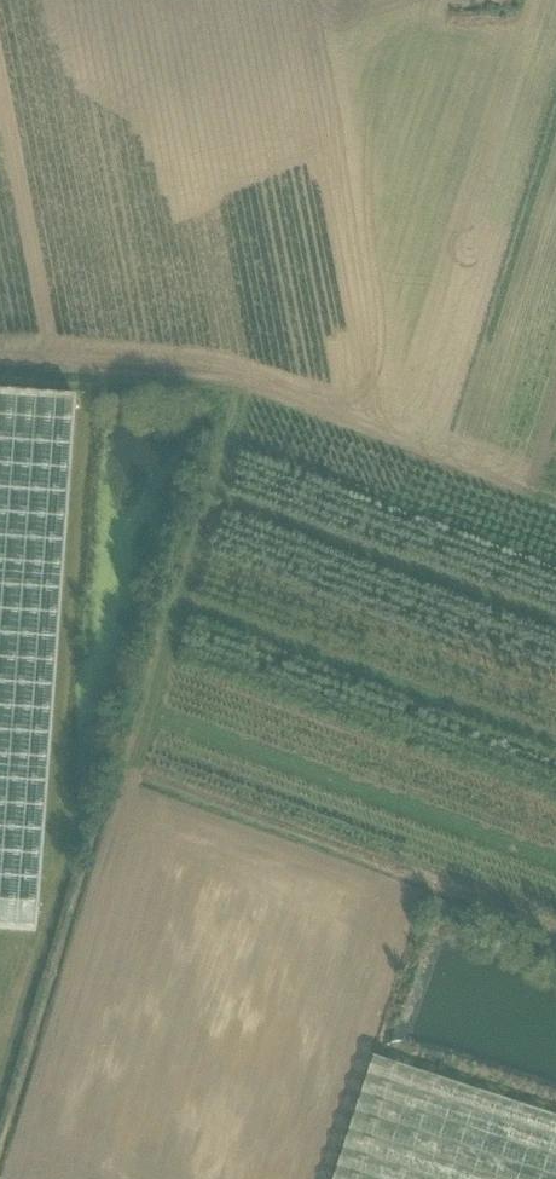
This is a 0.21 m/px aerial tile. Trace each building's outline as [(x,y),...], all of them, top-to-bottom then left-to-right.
[(34,932),(75,399),(0,393),(0,930),(34,932)] [(375,1059),(336,1178),(555,1178),(555,1118),(375,1059)]
